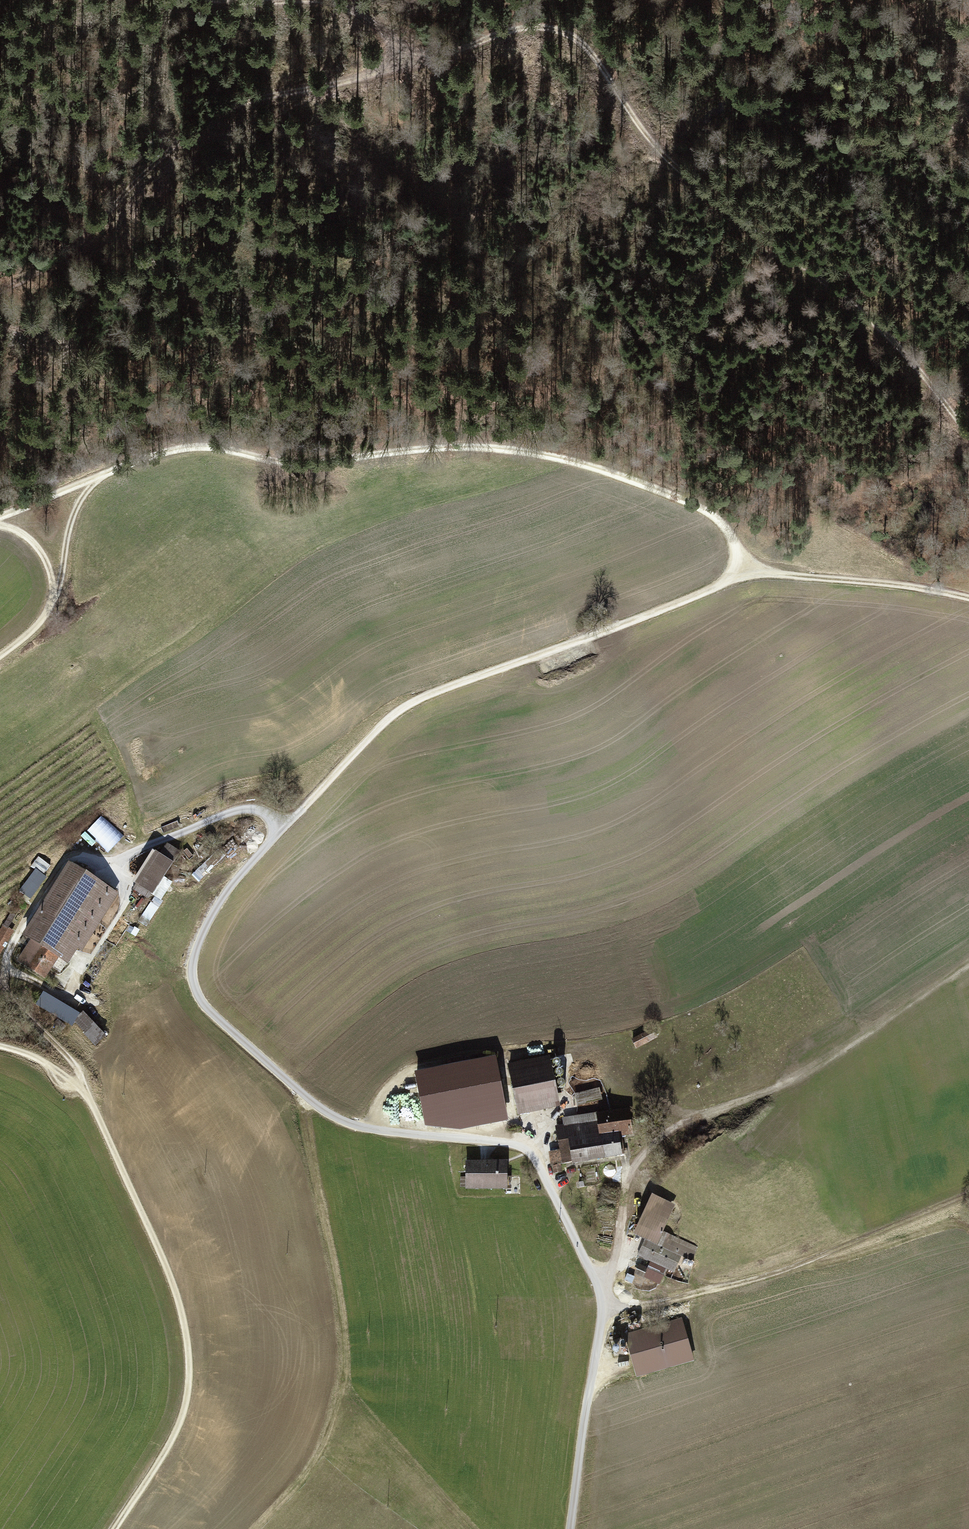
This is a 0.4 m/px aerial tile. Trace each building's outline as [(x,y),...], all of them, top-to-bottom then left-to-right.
[(111,852),(124,838),(101,818),(88,832),(111,852)] [(167,855),(164,855),(145,885),(166,898),(192,855),(174,844),(167,855)] [(31,900),(48,879),(44,875),(51,866),(39,857),(32,866),(36,869),(19,891),(31,900)] [(127,894),(76,862),(29,935),(40,942),(27,963),(53,979),(66,958),(76,965),(85,950),(90,953),(127,894)] [(0,934),(0,957),(2,958),(18,931),(6,924),(0,934)] [(89,1012),(78,1021),(98,1044),(109,1035),(89,1012)] [(647,1033),(635,1039),(639,1048),(652,1042),(647,1033)] [(553,1055),(512,1064),(524,1115),(565,1106),(553,1055)] [(577,1104),(603,1100),(601,1089),(576,1093),(577,1104)] [(568,1126),(561,1127),(565,1149),(552,1152),(555,1167),(579,1162),(580,1164),(630,1154),(627,1137),(637,1135),(632,1108),(599,1115),(598,1112),(567,1118),(568,1126)] [(513,1189),(514,1161),(469,1161),(469,1188),(513,1189)] [(703,1245),(663,1229),(657,1243),(647,1239),(639,1256),(677,1272),(684,1255),(696,1261),(703,1245)] [(668,1279),(681,1283),(684,1274),(670,1271),(668,1279)] [(685,1313),(627,1332),(642,1378),(700,1358),(685,1313)]
